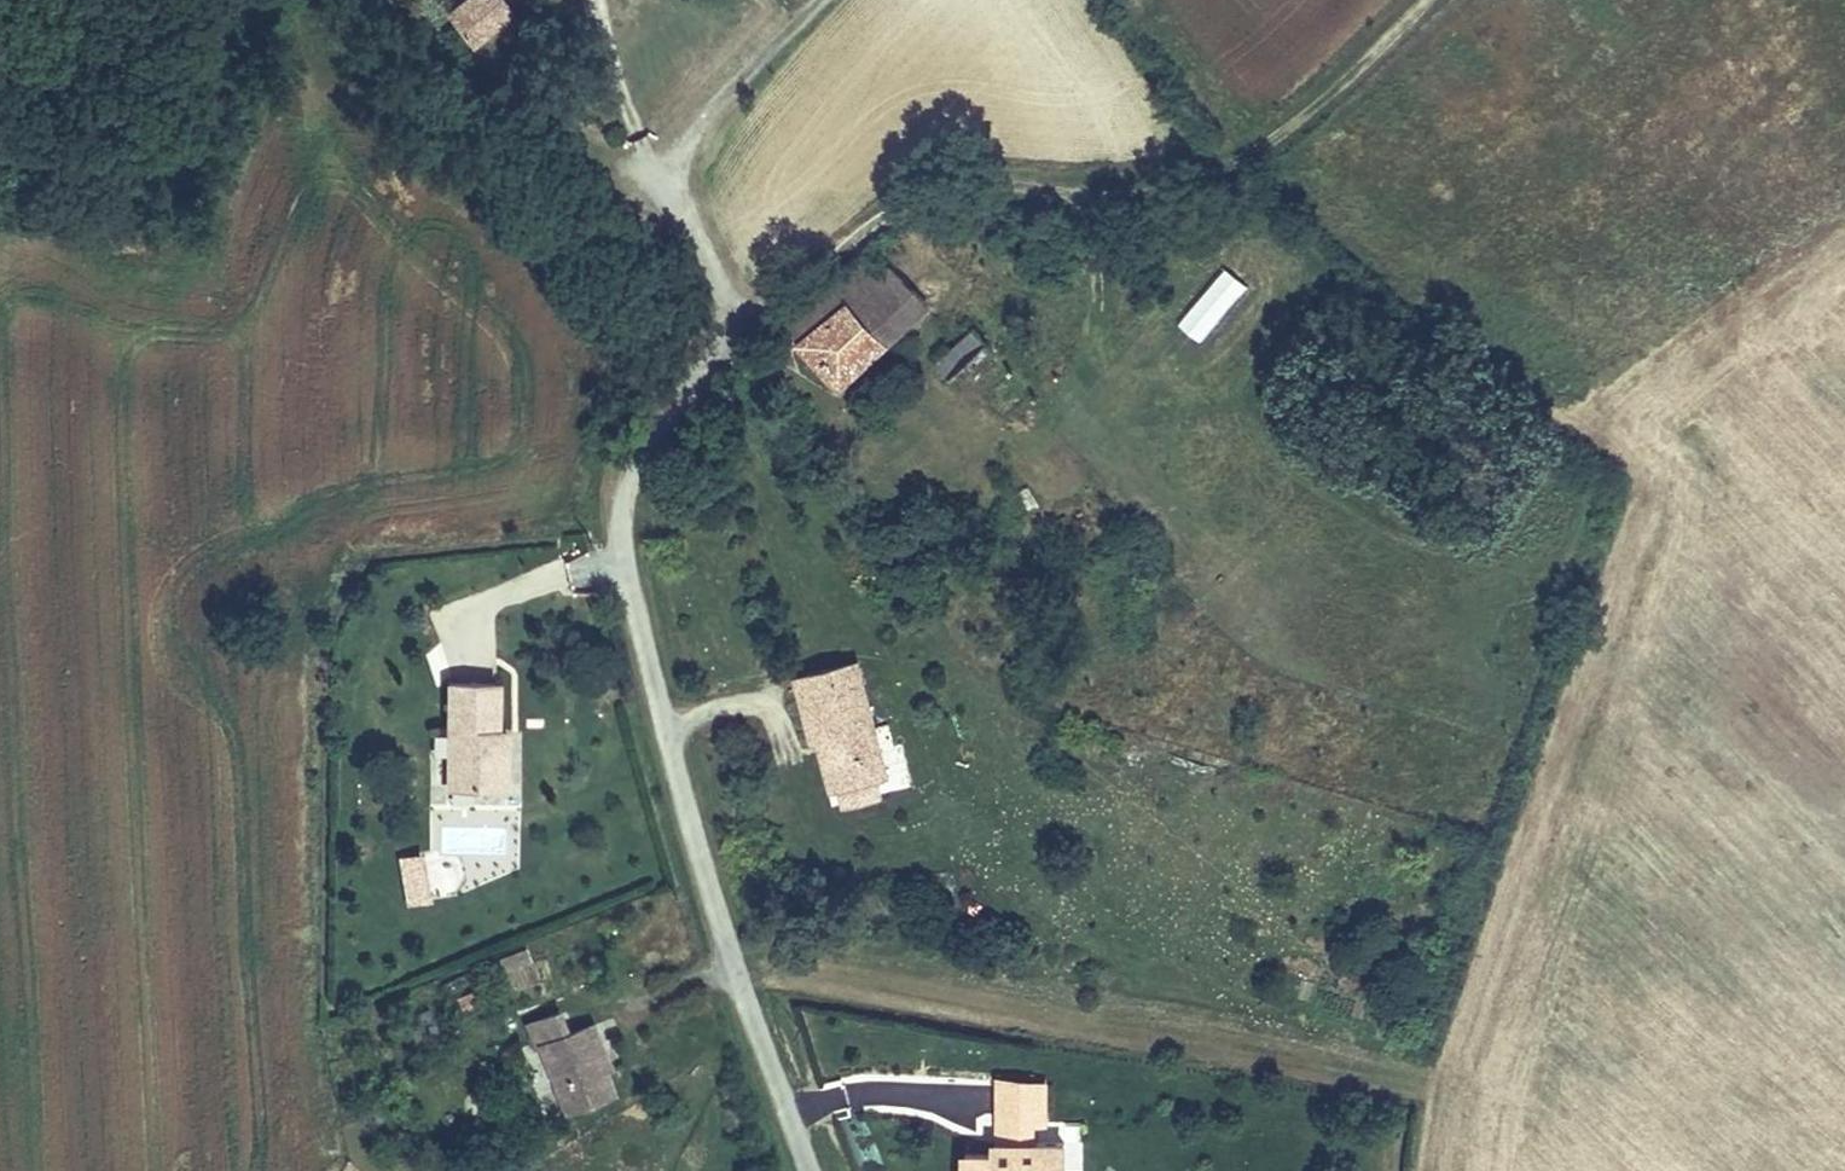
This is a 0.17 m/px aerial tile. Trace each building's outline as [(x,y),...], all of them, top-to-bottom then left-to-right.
[(496,0),(476,0),(452,20),(480,51),(514,21),(496,0)] [(864,258),(785,329),(806,352),(884,280),(864,258)] [(1172,322),(1195,343),(1245,287),(1222,266),(1172,322)] [(884,280),(806,352),(842,389),(927,306),(894,271),(884,280)] [(957,386),(993,350),(977,331),(941,367),(957,386)] [(882,760),(856,648),(798,662),(813,725),(817,724),(830,771),(836,770),(870,762),(882,760)] [(494,672),(446,670),(442,775),(499,777),(500,746),(491,746),(492,720),(494,672)] [(501,721),(492,720),(491,746),(500,746),(501,721)] [(870,762),(836,770),(840,788),(875,781),(870,762)] [(429,852),(426,891),(458,893),(462,854),(429,852)] [(594,1038),(600,1037),(593,1017),(538,1036),(563,1105),(611,1087),(603,1063),(594,1038)] [(600,1037),(594,1038),(603,1063),(609,1061),(600,1037)] [(1005,1137),(1015,1138),(1014,1168),(1000,1168),(971,1167),(970,1170),(1070,1170),(1070,1161),(1036,1159),(1038,1139),(1051,1139),(1053,1101),(1007,1094),(1005,1137)] [(1015,1138),(1005,1137),(1004,1157),(1000,1157),(1000,1168),(1014,1168),(1015,1138)]
